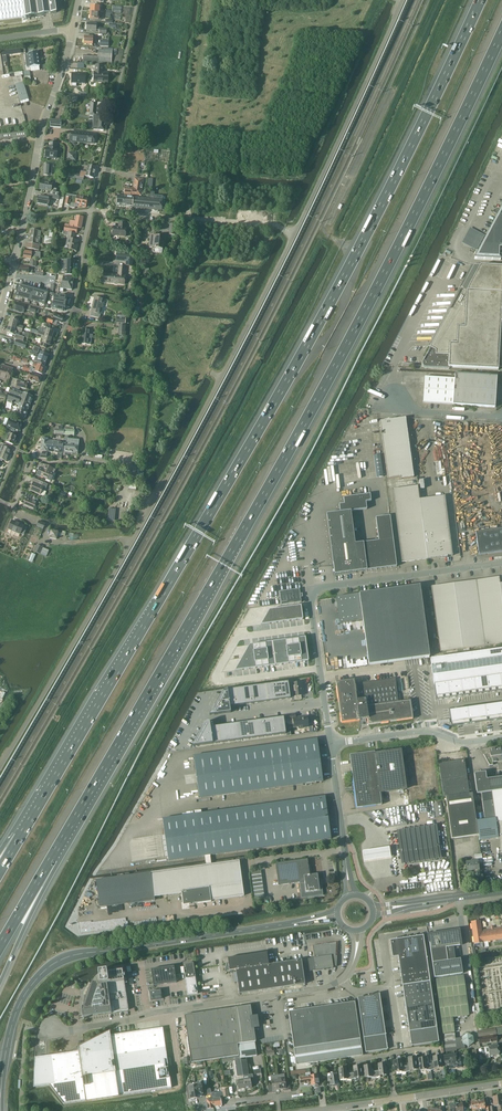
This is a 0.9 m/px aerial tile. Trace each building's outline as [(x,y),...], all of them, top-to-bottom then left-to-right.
[(25,17),(23,0),(0,0),(0,20),(25,17)] [(57,12),(55,0),(23,0),(25,17),(57,12)] [(93,40),(96,40),(96,36),(93,36),(93,37),(84,36),(84,44),(92,44),(93,40)] [(111,63),(112,51),(98,50),(97,62),(111,63)] [(38,52),(28,54),(30,67),(40,66),(38,52)] [(94,72),(94,82),(108,83),(108,72),(103,72),(103,66),(95,65),(95,72),(94,72)] [(85,83),(86,74),(72,73),(72,83),(85,83)] [(17,84),(22,101),(28,99),(23,82),(17,84)] [(92,129),(98,130),(104,130),(105,119),(100,119),(101,114),(100,114),(101,102),(91,102),(89,115),(93,116),(92,129)] [(70,141),(82,142),(83,132),(70,131),(70,141)] [(26,132),(0,135),(0,140),(26,137),(26,132)] [(95,133),(83,132),(82,142),(95,142),(95,133)] [(49,148),(47,148),(46,157),(57,158),(58,149),(57,149),(57,143),(50,142),(49,148)] [(44,165),(44,175),(49,175),(49,174),(51,174),(52,174),(52,171),(53,167),(55,167),(55,162),(53,162),(46,161),(46,162),(46,164),(44,164),(44,165)] [(69,174),(68,178),(76,179),(81,180),(84,181),(85,176),(94,178),(96,167),(88,165),(87,172),(81,171),(80,175),(76,174),(76,175),(69,174)] [(125,187),(125,194),(127,195),(131,195),(132,194),(141,195),(143,179),(134,178),(133,187),(125,187)] [(40,189),(48,191),(47,194),(55,195),(58,196),(59,192),(56,192),(57,189),(52,188),(53,183),(41,181),(40,189)] [(54,199),(55,195),(47,194),(46,197),(39,195),(37,204),(49,206),(50,198),(54,199)] [(67,194),(65,205),(70,206),(69,207),(70,207),(76,208),(76,207),(79,208),(80,207),(80,206),(86,207),(88,198),(67,194)] [(118,195),(117,206),(132,207),(134,196),(131,196),(131,195),(127,195),(127,196),(118,195)] [(134,196),(132,207),(141,208),(144,208),(145,197),(142,197),(135,196),(134,196)] [(145,197),(144,208),(161,210),(163,199),(145,197)] [(501,249),(501,204),(473,259),(499,260),(500,249),(501,249)] [(75,227),(81,228),(83,217),(77,216),(76,221),(71,220),(70,226),(74,227),(74,225),(75,225),(75,227)] [(118,226),(113,226),(112,236),(126,237),(127,227),(127,223),(118,222),(118,226)] [(170,223),(169,234),(176,235),(177,224),(170,223)] [(64,231),(77,232),(77,228),(69,227),(69,225),(65,224),(64,231)] [(45,236),(44,244),(52,245),(53,237),(54,228),(50,228),(49,237),(45,236)] [(40,245),(40,244),(42,231),(32,230),(30,243),(28,242),(27,248),(39,250),(40,245)] [(69,235),(67,244),(71,245),(71,249),(77,251),(79,240),(74,239),(75,233),(69,232),(69,235)] [(161,249),(162,245),(163,245),(163,242),(162,242),(163,237),(154,236),(151,236),(150,248),(161,249)] [(23,254),(23,256),(24,257),(31,259),(37,259),(40,259),(41,253),(33,251),(25,250),(24,253),(23,254)] [(68,274),(74,274),(74,261),(66,260),(66,262),(63,262),(62,272),(65,272),(65,274),(68,274)] [(430,348),(422,363),(422,364),(422,365),(423,366),(423,367),(424,367),(425,368),(427,368),(448,369),(449,369),(449,368),(450,368),(450,367),(498,370),(501,322),(501,267),(474,265),(474,266),(471,265),(459,289),(428,347),(430,348)] [(125,275),(124,275),(125,267),(119,266),(118,275),(103,273),(103,282),(115,283),(115,284),(116,284),(117,283),(124,284),(125,275)] [(60,288),(60,291),(63,292),(64,289),(72,290),(74,278),(64,276),(62,288),(60,288)] [(19,285),(15,296),(23,298),(26,287),(19,285)] [(26,287),(23,298),(30,301),(33,289),(26,287)] [(33,289),(30,301),(38,303),(41,291),(33,289)] [(41,291),(38,303),(45,305),(48,293),(41,291)] [(55,295),(54,302),(66,304),(67,298),(65,297),(66,296),(59,295),(59,296),(55,295)] [(91,316),(99,318),(104,299),(95,297),(91,312),(92,312),(91,316)] [(30,312),(35,313),(37,308),(16,302),(14,310),(24,313),(25,310),(30,311),(30,312)] [(54,302),(52,308),(57,309),(57,310),(63,311),(63,310),(65,311),(66,304),(54,302)] [(54,320),(62,322),(64,317),(55,314),(55,315),(49,313),(48,315),(48,317),(46,321),(53,324),(54,320)] [(116,323),(125,324),(125,323),(126,318),(126,314),(117,313),(117,317),(116,323)] [(11,318),(9,325),(23,329),(23,326),(17,325),(18,320),(11,318)] [(9,325),(7,332),(14,335),(15,330),(20,332),(22,332),(23,329),(9,325)] [(39,331),(38,334),(52,338),(54,331),(47,329),(42,328),(41,332),(39,331)] [(82,343),(88,344),(88,345),(90,345),(91,338),(92,338),(92,335),(90,335),(90,333),(90,329),(84,328),(82,343)] [(40,342),(41,343),(39,346),(46,348),(47,345),(50,345),(51,345),(52,343),(52,342),(51,342),(52,338),(38,334),(37,337),(41,338),(40,342)] [(34,361),(45,365),(49,354),(41,351),(38,358),(36,357),(34,361)] [(23,365),(22,370),(29,371),(30,371),(32,372),(32,371),(35,372),(35,371),(42,374),(45,366),(37,364),(34,363),(33,367),(36,368),(35,369),(32,368),(33,367),(23,365)] [(12,371),(0,367),(0,377),(0,378),(9,381),(12,371)] [(39,383),(41,376),(30,373),(28,380),(39,383)] [(455,378),(454,404),(453,405),(495,407),(497,376),(455,374),(455,378)] [(424,402),(454,404),(455,378),(426,376),(424,402)] [(20,387),(26,389),(28,383),(21,381),(22,381),(11,378),(10,382),(9,382),(8,386),(20,389),(20,387)] [(11,388),(9,392),(10,393),(22,397),(20,402),(29,405),(32,396),(23,393),(11,388)] [(10,393),(7,401),(13,403),(14,402),(19,404),(15,415),(24,418),(29,405),(20,402),(22,397),(10,393)] [(7,426),(19,430),(21,423),(9,418),(7,426)] [(380,421),(388,478),(400,476),(401,479),(413,477),(405,418),(380,421)] [(55,433),(64,434),(64,429),(62,429),(63,426),(58,426),(58,429),(55,429),(55,433)] [(65,426),(64,435),(74,436),(75,430),(74,430),(74,427),(65,426)] [(6,442),(13,444),(16,436),(10,434),(11,432),(7,430),(5,433),(9,434),(6,442)] [(48,438),(42,438),(41,445),(63,447),(64,436),(64,442),(48,440),(48,438)] [(64,436),(63,447),(63,452),(77,454),(79,440),(68,439),(68,436),(64,436)] [(97,443),(95,453),(102,454),(102,452),(105,452),(106,445),(103,445),(100,444),(97,443)] [(1,450),(10,454),(12,450),(7,448),(7,446),(4,445),(2,444),(0,445),(0,450),(1,450)] [(7,461),(10,454),(1,450),(0,454),(0,460),(2,461),(3,459),(7,461)] [(380,454),(374,455),(377,477),(383,476),(380,454)] [(39,468),(36,474),(51,480),(53,475),(56,469),(39,462),(37,467),(39,468)] [(31,482),(33,482),(30,490),(44,496),(46,491),(42,490),(44,486),(47,487),(48,484),(33,477),(31,482)] [(417,486),(392,489),(395,506),(395,509),(420,506),(419,499),(417,486)] [(26,498),(23,505),(34,510),(37,502),(33,500),(35,496),(26,493),(24,497),(26,498)] [(340,512),(327,514),(334,569),(333,569),(333,572),(334,572),(335,574),(397,566),(390,516),(376,517),(379,540),(355,543),(351,511),(367,509),(366,502),(371,501),(370,494),(343,497),(344,504),(339,505),(340,512)] [(445,496),(419,499),(420,506),(422,519),(427,559),(442,557),(444,556),(452,555),(453,555),(447,506),(445,496)] [(420,506),(395,509),(397,522),(422,519),(420,506)] [(109,508),(108,520),(116,521),(118,509),(109,508)] [(422,519),(397,522),(402,562),(427,559),(422,519)] [(24,526),(12,520),(9,528),(21,534),(24,526)] [(46,523),(39,520),(37,526),(43,529),(46,523)] [(479,555),(501,552),(501,529),(496,530),(496,528),(488,529),(489,531),(476,532),(479,555)] [(51,530),(49,537),(57,539),(58,536),(60,536),(61,533),(51,530)] [(37,544),(34,551),(46,556),(49,550),(43,547),(44,546),(39,544),(39,545),(37,544)] [(454,584),(463,649),(474,647),(476,647),(479,647),(501,644),(501,583),(500,584),(499,577),(454,584)] [(454,584),(432,586),(432,587),(439,640),(440,652),(453,650),(457,650),(463,649),(454,584)] [(420,586),(336,597),(340,623),(363,620),(369,665),(429,657),(420,586)] [(281,605),(301,602),(299,589),(280,592),(281,605)] [(269,609),(261,625),(303,619),(301,605),(269,609)] [(250,644),(235,670),(309,661),(306,637),(250,644)] [(431,659),(432,666),(447,664),(447,665),(501,657),(501,649),(431,659)] [(433,676),(434,685),(501,675),(501,666),(433,676)] [(434,685),(436,700),(501,690),(501,675),(434,685)] [(399,702),(398,694),(397,691),(396,678),(365,682),(357,683),(357,679),(342,681),(336,682),(342,723),(360,720),(363,720),(363,721),(366,721),(366,720),(368,720),(368,725),(413,719),(413,718),(411,700),(406,701),(400,702),(399,702)] [(213,709),(210,715),(214,715),(231,712),(230,706),(291,698),(288,681),(224,690),(213,709)] [(303,695),(301,682),(292,683),(293,692),(291,692),(292,701),(302,699),(301,695),(303,695)] [(449,711),(450,715),(451,726),(501,719),(501,704),(449,711)] [(295,714),(284,715),(285,723),(288,723),(288,725),(294,724),(294,728),(298,727),(298,728),(309,727),(307,716),(296,717),(295,714)] [(206,722),(192,747),(196,746),(286,734),(284,717),(211,728),(210,722),(206,722)] [(324,781),(318,739),(194,756),(200,798),(324,781)] [(501,747),(489,749),(490,755),(490,757),(492,757),(492,762),(501,761),(501,759),(501,755),(501,747)] [(375,751),(350,755),(357,808),(382,804),(380,793),(406,790),(400,750),(375,754),(375,751)] [(490,757),(490,755),(484,756),(489,765),(493,765),(492,762),(492,757),(490,757)] [(465,760),(439,763),(444,797),(445,797),(451,839),(478,835),(476,821),(472,794),(472,793),(469,794),(465,760)] [(486,772),(474,773),(477,793),(490,791),(489,778),(487,779),(486,772)] [(489,778),(490,791),(492,791),(492,792),(496,818),(496,822),(501,821),(501,777),(489,778)] [(492,792),(481,793),(485,820),(496,818),(492,792)] [(205,856),(206,861),(211,860),(211,855),(331,839),(325,797),(163,819),(169,861),(205,856)] [(436,817),(443,816),(443,813),(445,813),(444,802),(441,802),(434,803),(436,817)] [(485,820),(476,821),(478,835),(479,841),(498,838),(496,822),(496,818),(485,820)] [(402,863),(441,858),(436,825),(397,830),(402,863)] [(389,847),(362,851),(364,862),(390,858),(389,847)] [(307,859),(275,864),(278,885),(299,882),(302,898),(318,896),(323,895),(323,892),(321,879),(318,879),(318,874),(310,875),(309,872),(308,865),(307,859)] [(100,907),(131,903),(155,900),(154,897),(181,893),(183,905),(211,902),(211,900),(211,897),(213,897),(214,900),(244,896),(239,861),(212,864),(211,860),(206,861),(206,865),(193,867),(190,867),(129,876),(129,873),(125,873),(125,876),(96,880),(100,907)] [(479,869),(478,864),(477,861),(475,861),(466,862),(467,871),(479,869)] [(493,928),(493,925),(490,926),(491,928),(481,929),(480,920),(471,921),(474,944),(483,942),(501,939),(501,927),(493,928)] [(458,930),(428,934),(432,963),(435,977),(463,973),(460,958),(448,960),(446,947),(461,945),(458,930)] [(398,956),(403,985),(430,981),(424,941),(423,935),(390,940),(391,947),(392,957),(398,956)] [(308,958),(310,971),(333,968),(333,966),(336,966),(337,966),(337,956),(336,956),(336,942),(313,945),(315,957),(308,958)] [(239,993),(276,988),(273,964),(269,964),(267,951),(227,957),(229,964),(226,964),(225,971),(236,969),(239,993)] [(305,984),(301,959),(273,964),(276,988),(305,984)] [(185,974),(188,995),(198,993),(193,963),(185,964),(187,973),(185,974)] [(174,966),(151,969),(153,985),(176,982),(174,966)] [(97,976),(96,977),(91,984),(88,990),(85,997),(84,1004),(84,1012),(84,1019),(92,1016),(98,1015),(98,1014),(128,1010),(124,981),(125,981),(123,969),(107,972),(107,969),(98,970),(99,975),(98,976),(97,976)] [(443,1034),(454,1032),(452,1017),(469,1015),(463,976),(441,979),(436,979),(442,1025),(443,1034)] [(404,996),(432,992),(430,981),(403,985),(404,996)] [(433,1004),(432,992),(404,996),(406,1008),(433,1004)] [(358,999),(358,998),(360,1012),(382,1009),(380,993),(363,997),(363,996),(358,997),(358,998),(358,999)] [(334,1005),(322,1006),(330,1060),(363,1055),(355,1004),(354,1002),(334,1005)] [(406,1008),(408,1024),(436,1020),(433,1004),(406,1008)] [(250,1005),(185,1015),(192,1062),(239,1055),(237,1044),(256,1041),(250,1005)] [(297,1064),(330,1060),(322,1006),(310,1008),(310,1009),(289,1012),(290,1014),(289,1014),(297,1064)] [(379,1028),(384,1027),(382,1009),(360,1012),(362,1030),(364,1037),(365,1045),(387,1042),(385,1034),(380,1035),(379,1028)] [(408,1024),(409,1031),(437,1027),(436,1020),(408,1024)] [(73,1052),(35,1057),(34,1087),(50,1085),(63,1103),(86,1100),(86,1101),(119,1096),(119,1095),(171,1087),(170,1077),(159,1079),(159,1074),(160,1076),(161,1077),(163,1076),(165,1075),(165,1074),(165,1072),(164,1071),(162,1070),(161,1070),(159,1071),(159,1073),(158,1069),(169,1067),(163,1027),(110,1035),(110,1031),(110,1030),(73,1049),(73,1052)] [(439,1041),(437,1027),(409,1031),(412,1045),(439,1041)] [(497,1041),(496,1035),(501,1034),(501,1027),(478,1031),(480,1043),(497,1041)] [(474,1042),(473,1036),(467,1033),(463,1036),(462,1037),(462,1038),(455,1038),(455,1033),(444,1034),(445,1045),(445,1052),(464,1050),(463,1044),(469,1046),(474,1042)] [(255,1042),(238,1045),(240,1056),(240,1058),(257,1056),(255,1042)] [(366,1052),(388,1049),(387,1042),(365,1045),(366,1052)] [(488,1046),(484,1047),(485,1052),(487,1054),(489,1053),(489,1056),(499,1055),(498,1045),(488,1046)] [(461,1067),(460,1059),(456,1059),(456,1057),(455,1057),(454,1054),(443,1056),(444,1062),(449,1061),(450,1068),(461,1067)] [(240,1056),(222,1059),(222,1063),(234,1061),(236,1077),(239,1077),(240,1080),(237,1080),(237,1085),(238,1089),(245,1088),(241,1060),(240,1058),(240,1056)] [(407,1057),(409,1066),(405,1066),(406,1072),(410,1071),(410,1070),(417,1069),(416,1058),(412,1058),(412,1056),(407,1057)] [(433,1057),(433,1063),(430,1064),(431,1070),(435,1069),(435,1068),(442,1067),(440,1056),(433,1057)] [(402,1072),(406,1072),(405,1066),(402,1066),(401,1058),(396,1058),(396,1060),(393,1061),(395,1072),(402,1071),(402,1072)] [(427,1070),(431,1070),(430,1064),(427,1064),(426,1058),(418,1059),(419,1070),(427,1069),(427,1070)] [(250,1075),(247,1059),(241,1060),(245,1088),(246,1088),(246,1089),(250,1089),(249,1088),(252,1087),(251,1083),(254,1083),(252,1075),(250,1075)] [(379,1071),(375,1071),(376,1077),(380,1076),(380,1075),(387,1074),(386,1063),(378,1064),(379,1071)] [(353,1066),(354,1073),(351,1073),(351,1080),(355,1078),(355,1077),(362,1076),(361,1065),(353,1066)] [(372,1076),(372,1077),(376,1077),(375,1071),(372,1072),(371,1065),(363,1066),(365,1077),(372,1076)] [(347,1079),(351,1080),(351,1073),(347,1074),(346,1067),(338,1068),(340,1079),(347,1079)] [(339,1085),(337,1073),(333,1073),(333,1072),(330,1073),(331,1076),(328,1077),(329,1085),(335,1084),(335,1086),(339,1085)] [(307,1084),(309,1083),(311,1082),(310,1076),(310,1073),(300,1074),(301,1084),(304,1083),(306,1084),(307,1084)] [(284,1074),(277,1075),(279,1090),(286,1089),(284,1074)] [(271,1076),(273,1091),(279,1090),(277,1075),(271,1076)] [(317,1075),(310,1076),(311,1082),(311,1086),(312,1086),(313,1086),(315,1086),(316,1085),(319,1085),(317,1075)] [(196,1087),(188,1088),(189,1100),(197,1098),(197,1094),(196,1087)] [(216,1092),(214,1093),(215,1106),(222,1105),(220,1095),(216,1095),(216,1092)] [(214,1108),(213,1107),(215,1106),(214,1093),(212,1093),(211,1093),(212,1098),(206,1099),(208,1109),(214,1108)] [(489,1106),(490,1110),(494,1110),(494,1107),(495,1106),(495,1107),(499,1106),(500,1110),(501,1110),(501,1101),(501,1096),(493,1097),(494,1098),(492,1098),(494,1106),(489,1106)] [(479,1110),(478,1101),(471,1102),(472,1110),(476,1110),(479,1110)]
